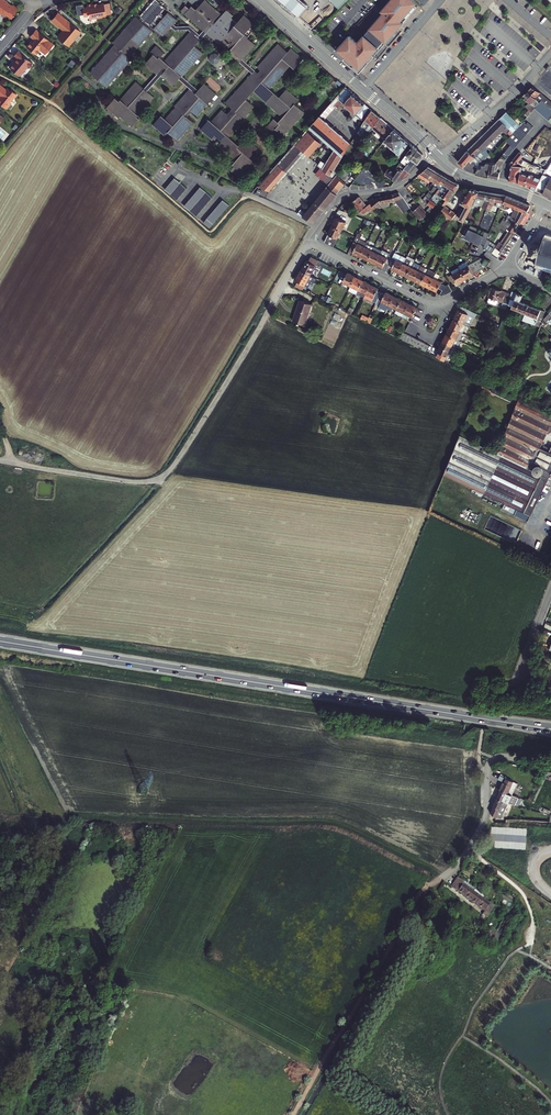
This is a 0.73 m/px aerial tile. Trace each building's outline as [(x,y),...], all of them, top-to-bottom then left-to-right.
[(5,0),(0,0),(0,13),(5,16),(6,15),(11,18),(18,9),(12,5),(11,6),(7,3),(8,2),(5,0)] [(313,30),(343,2),(340,0),(278,0),(313,30)] [(336,51),(339,53),(353,66),(359,72),(364,67),(372,57),(390,37),(401,24),(417,7),(410,0),(392,0),(356,40),(349,34),(336,51)] [(115,45),(89,73),(106,88),(131,60),(129,58),(155,29),(163,37),(171,28),(175,31),(188,30),(191,32),(169,56),(173,59),(168,64),(161,58),(164,53),(157,46),(151,53),(153,55),(145,65),(157,75),(144,89),(137,82),(119,102),(115,98),(107,108),(119,119),(120,117),(132,128),(139,119),(137,117),(154,98),(147,92),(161,76),(173,86),(179,80),(190,90),(175,107),(176,108),(165,120),(161,116),(153,126),(165,136),(168,133),(178,141),(193,123),(187,118),(192,112),(197,117),(216,95),(204,85),(198,91),(183,77),(203,54),(195,47),(207,34),(252,74),(226,104),(232,109),(227,115),(222,110),(212,122),(209,120),(201,130),(213,141),(216,137),(221,142),(218,145),(236,161),(232,165),(235,167),(231,171),(237,176),(241,173),(242,173),(252,161),(249,159),(258,149),(245,138),(239,146),(229,138),(245,120),(244,119),(254,107),(246,100),(253,92),(282,118),(278,123),(274,119),(266,127),(273,133),(275,130),(283,137),(304,113),(294,105),(298,101),(286,90),(279,98),(269,89),(290,66),(294,70),(302,60),(291,49),(287,53),(278,44),(257,68),(260,71),(257,74),(242,60),(255,45),(247,39),(252,33),(249,30),(253,24),(244,16),(237,24),(231,19),(232,17),(226,11),(222,16),(205,1),(196,10),(192,7),(185,15),(203,31),(199,36),(190,27),(176,27),(173,25),(177,21),(169,13),(169,12),(165,8),(164,9),(156,1),(139,20),(136,17),(113,43),(115,45)] [(89,17),(95,16),(96,17),(101,16),(102,15),(106,15),(104,2),(96,3),(96,4),(93,5),(93,3),(87,4),(87,6),(84,7),(83,7),(84,13),(84,14),(87,14),(89,14),(89,17)] [(77,15),(84,13),(83,7),(84,7),(83,4),(76,5),(77,15)] [(70,22),(58,11),(51,19),(61,28),(62,27),(64,28),(58,36),(68,44),(74,37),(73,37),(80,29),(70,21),(70,22)] [(39,33),(36,30),(30,36),(34,39),(32,42),(31,41),(26,46),(36,55),(40,50),(45,54),(53,45),(48,41),(48,40),(39,32),(39,33)] [(33,63),(18,50),(13,55),(17,58),(9,67),(19,76),(27,67),(28,68),(33,63)] [(218,63),(221,57),(213,53),(210,59),(218,63)] [(532,86),(550,101),(550,65),(532,86)] [(218,92),(223,87),(211,76),(207,81),(218,92)] [(5,90),(0,86),(0,105),(5,109),(10,103),(9,102),(15,94),(11,91),(10,92),(6,88),(5,90)] [(532,86),(528,90),(540,102),(545,96),(532,86)] [(339,111),(345,105),(362,120),(367,112),(370,109),(345,87),(331,103),(339,111)] [(528,90),(523,95),(529,102),(525,105),(529,109),(527,111),(529,114),(535,108),(540,102),(528,90)] [(535,108),(538,111),(549,99),(545,96),(540,102),(535,108)] [(538,111),(550,121),(550,120),(550,101),(549,99),(538,111)] [(369,114),(357,133),(361,136),(376,114),(371,110),(369,114)] [(515,120),(506,111),(499,118),(510,130),(513,133),(518,126),(520,125),(515,120)] [(376,114),(361,136),(365,138),(372,128),(381,118),(376,114)] [(320,116),(310,127),(335,149),(326,164),(321,161),(318,165),(333,179),(305,212),(301,209),(297,214),(315,222),(345,184),(333,171),(351,143),(320,116)] [(381,118),(372,128),(385,139),(393,129),(381,118)] [(505,134),(510,130),(499,118),(467,150),(459,161),(459,163),(463,167),(470,160),(472,162),(484,164),(486,162),(483,160),(487,156),(485,154),(489,150),(487,147),(502,131),(505,134)] [(506,140),(511,144),(522,130),(518,126),(513,133),(506,140)] [(385,139),(384,141),(400,155),(410,143),(393,129),(385,139)] [(522,130),(511,144),(513,147),(525,133),(522,130)] [(295,145),(301,151),(309,157),(321,143),(307,131),(295,145)] [(491,163),(488,176),(495,178),(500,179),(501,174),(500,174),(500,172),(501,171),(502,167),(501,166),(508,156),(508,155),(514,147),(513,147),(511,144),(495,163),(491,163)] [(295,145),(277,165),(286,173),(296,161),(294,160),(301,151),(295,145)] [(401,161),(407,166),(418,150),(413,146),(401,161)] [(402,171),(401,172),(398,177),(402,180),(408,177),(423,158),(423,154),(418,150),(407,166),(402,171)] [(510,164),(511,166),(515,166),(521,158),(523,155),(519,152),(510,164)] [(521,158),(515,166),(522,167),(520,175),(519,183),(524,186),(529,173),(534,165),(532,164),(521,158)] [(491,163),(486,162),(484,164),(472,162),(470,160),(463,167),(466,169),(477,174),(488,176),(491,163)] [(536,190),(550,197),(550,162),(546,170),(542,176),(536,190)] [(269,191),(286,173),(277,165),(258,186),(269,191)] [(529,173),(524,186),(530,188),(534,175),(537,170),(535,170),(537,167),(534,165),(529,173)] [(361,171),(355,180),(361,184),(366,179),(368,178),(374,183),(379,176),(365,166),(361,171)] [(431,180),(436,171),(429,166),(425,170),(418,176),(429,183),(431,180)] [(515,166),(511,166),(511,167),(510,173),(520,175),(522,167),(515,166)] [(539,167),(537,170),(534,175),(530,188),(536,190),(542,176),(546,170),(539,167)] [(386,175),(388,177),(394,182),(398,177),(401,172),(399,171),(396,168),(393,172),(388,169),(384,174),(386,175)] [(348,173),(343,170),(338,176),(344,181),(347,178),(346,177),(348,173)] [(435,193),(438,194),(448,179),(436,171),(431,180),(434,181),(431,185),(429,189),(435,193)] [(520,175),(510,173),(508,181),(519,183),(520,175)] [(174,176),(164,188),(170,193),(180,182),(174,176)] [(448,179),(438,194),(441,196),(446,200),(449,201),(449,202),(460,186),(458,183),(453,181),(448,179)] [(180,182),(170,193),(177,199),(186,187),(180,182)] [(200,186),(184,205),(190,210),(206,191),(200,186)] [(473,205),(474,203),(479,191),(472,188),(470,189),(460,205),(465,209),(459,219),(460,220),(464,222),(473,205)] [(213,197),(206,191),(190,210),(197,216),(213,197)] [(479,191),(474,203),(482,207),(487,209),(490,200),(491,193),(479,191)] [(372,197),(368,200),(376,210),(377,211),(380,208),(379,206),(383,202),(384,204),(386,204),(386,202),(395,201),(403,198),(399,193),(392,194),(378,197),(374,200),(372,197)] [(488,209),(490,210),(492,205),(496,206),(500,207),(502,203),(504,203),(506,196),(504,195),(491,193),(490,200),(487,209),(488,209)] [(492,253),(498,258),(514,233),(526,215),(530,206),(506,196),(504,203),(515,208),(512,215),(514,215),(517,216),(515,220),(513,220),(510,224),(508,223),(509,221),(508,220),(507,222),(505,221),(503,220),(500,224),(509,230),(501,242),(499,242),(492,253)] [(359,197),(352,202),(360,212),(362,211),(361,211),(367,206),(365,203),(359,197)] [(223,199),(204,222),(210,227),(229,204),(223,199)] [(436,204),(430,199),(430,200),(427,204),(431,206),(433,209),(436,204)] [(368,200),(367,201),(375,211),(376,210),(368,200)] [(414,210),(419,207),(414,201),(410,205),(414,210)] [(420,206),(419,207),(414,210),(413,212),(417,216),(420,213),(421,214),(424,211),(420,206)] [(442,213),(452,220),(456,214),(445,207),(445,206),(441,212),(442,213)] [(417,216),(421,220),(427,214),(425,212),(424,211),(421,214),(420,213),(417,216)] [(336,217),(332,225),(342,230),(346,222),(336,217)] [(342,230),(332,225),(324,241),(325,243),(333,247),(342,230)] [(478,228),(470,225),(465,237),(484,244),(489,233),(485,232),(483,235),(477,232),(478,228)] [(356,237),(355,238),(349,250),(361,256),(367,244),(367,243),(359,239),(362,235),(358,233),(356,237)] [(541,244),(540,244),(540,245),(537,253),(538,254),(535,263),(534,262),(534,263),(535,263),(534,264),(535,265),(536,263),(546,267),(550,268),(550,238),(544,236),(544,235),(543,235),(542,236),(543,236),(541,244)] [(533,242),(530,251),(531,251),(537,253),(540,245),(533,243),(533,242)] [(361,256),(368,259),(374,247),(367,244),(361,256)] [(374,247),(368,259),(375,263),(382,251),(374,247)] [(382,251),(375,263),(383,267),(385,263),(389,265),(392,257),(389,256),(390,254),(382,250),(382,251)] [(399,272),(406,258),(402,256),(399,261),(392,257),(389,265),(393,266),(392,269),(399,272)] [(307,260),(301,270),(310,275),(318,260),(311,257),(309,261),(307,260)] [(406,276),(411,267),(413,262),(411,261),(406,258),(399,272),(406,276)] [(477,261),(460,270),(465,278),(474,274),(474,273),(486,266),(482,264),(477,261)] [(414,268),(411,267),(406,276),(414,280),(421,266),(416,264),(414,268)] [(318,275),(322,268),(318,265),(313,273),(318,275)] [(421,283),(428,270),(421,266),(414,280),(421,283)] [(451,271),(453,274),(449,276),(454,284),(457,282),(458,283),(465,278),(460,270),(459,267),(451,271)] [(310,275),(301,270),(296,280),(298,281),(296,286),(303,289),(304,287),(305,285),(310,275)] [(435,273),(428,270),(421,283),(428,287),(435,273)] [(351,286),(355,277),(347,272),(343,282),(351,286)] [(440,276),(435,273),(428,287),(437,291),(438,288),(442,290),(439,295),(443,295),(452,291),(448,284),(444,285),(441,283),(441,282),(438,280),(440,276)] [(313,277),(310,275),(305,285),(308,286),(313,277)] [(349,289),(357,292),(363,280),(355,277),(351,286),(349,289)] [(364,297),(370,284),(363,280),(357,292),(356,293),(364,297)] [(376,303),(381,292),(377,291),(379,288),(370,284),(364,297),(376,303)] [(510,294),(491,288),(488,297),(491,298),(490,301),(495,303),(497,300),(507,304),(509,298),(510,294)] [(523,320),(539,326),(545,311),(520,301),(522,295),(511,291),(510,294),(509,298),(514,300),(511,308),(525,313),(523,320)] [(380,304),(388,308),(394,296),(386,292),(384,294),(381,292),(376,303),(375,304),(379,307),(380,304)] [(397,309),(401,300),(394,296),(388,308),(392,310),(394,307),(397,309)] [(312,304),(300,300),(293,321),(298,322),(298,323),(300,324),(300,323),(305,325),(312,304)] [(395,312),(403,316),(409,304),(401,300),(397,309),(395,312)] [(409,315),(412,317),(417,308),(409,304),(403,316),(407,318),(409,315)] [(467,326),(470,327),(471,324),(466,321),(466,322),(464,321),(468,314),(475,317),(477,313),(461,305),(454,319),(467,326)] [(450,327),(463,333),(467,326),(454,319),(450,327)] [(446,334),(459,340),(463,333),(450,327),(446,334)] [(459,340),(446,334),(443,341),(457,348),(460,341),(459,340)] [(457,348),(443,341),(438,351),(439,352),(437,356),(445,360),(447,355),(452,358),(457,348)] [(496,389),(495,392),(512,401),(514,397),(496,389)] [(518,399),(517,403),(497,452),(460,435),(450,459),(444,474),(488,495),(505,503),(502,509),(528,521),(550,473),(550,447),(549,451),(540,447),(550,425),(550,414),(518,399)] [(328,422),(323,424),(325,431),(332,433),(329,423),(328,422)] [(503,781),(499,789),(508,793),(512,794),(515,787),(512,785),(514,781),(500,775),(498,779),(503,781)] [(508,793),(499,789),(496,797),(508,803),(514,805),(518,797),(512,794),(508,793)] [(508,803),(496,797),(492,805),(493,806),(490,811),(490,812),(497,817),(504,812),(504,811),(508,803)] [(489,903),(462,884),(464,882),(457,877),(454,882),(453,882),(450,887),(484,911),(489,904),(489,903)]
